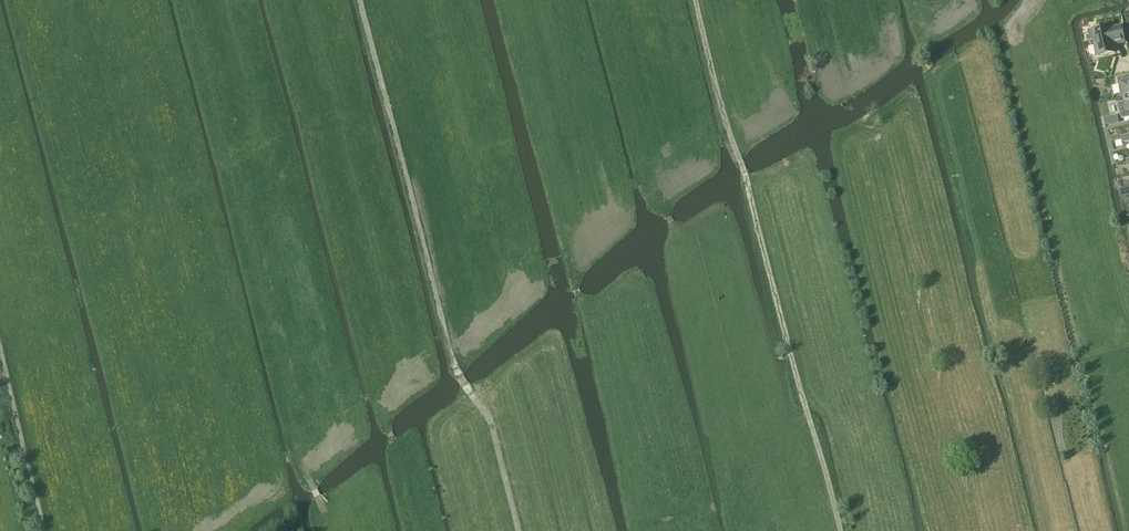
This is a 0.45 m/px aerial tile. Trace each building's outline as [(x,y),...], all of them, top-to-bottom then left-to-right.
[(1097,56),(1115,53),(1113,44),(1117,43),(1117,44),(1125,42),(1121,26),(1109,29),(1109,27),(1091,31),(1097,56)] [(1124,98),(1128,97),(1128,76),(1117,78),(1121,94),(1123,93),(1124,98)] [(1124,98),(1125,102),(1118,104),(1121,119),(1128,118),(1128,97),(1124,98)] [(1127,196),(1126,189),(1119,190),(1121,198),(1127,196)]
